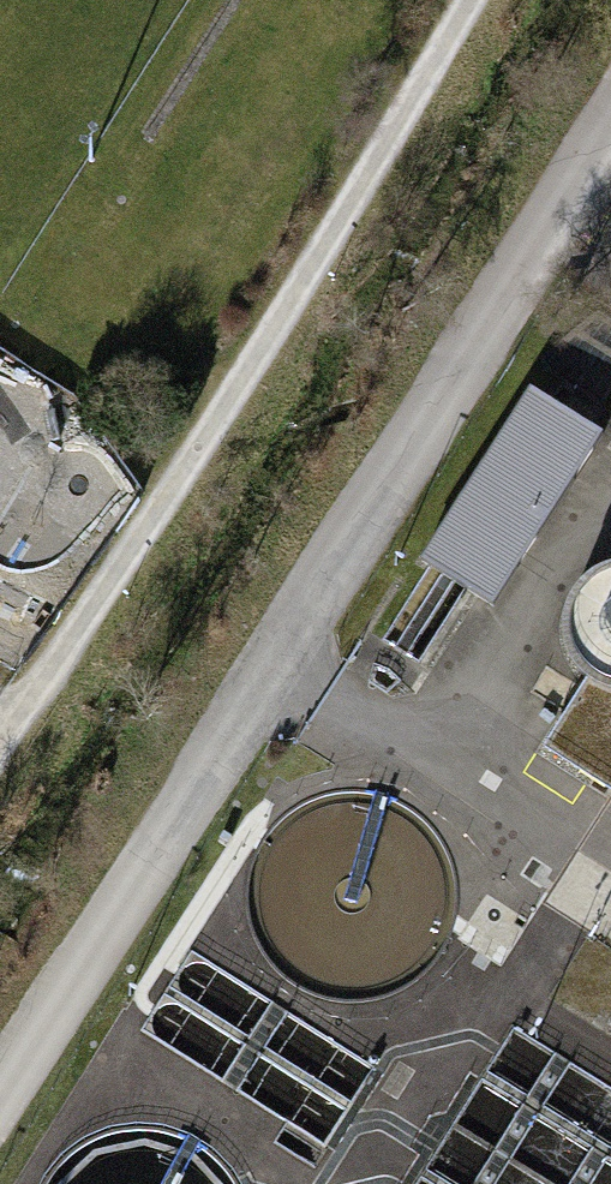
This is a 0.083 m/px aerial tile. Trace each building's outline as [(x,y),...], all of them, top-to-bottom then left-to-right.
[(531,391),(423,563),(429,567),(464,589),(495,608),(603,436),(531,391)] [(544,752),(610,795),(610,571),(592,578),(572,598),(562,624),(565,653),(580,677),(588,683),(544,752)]
